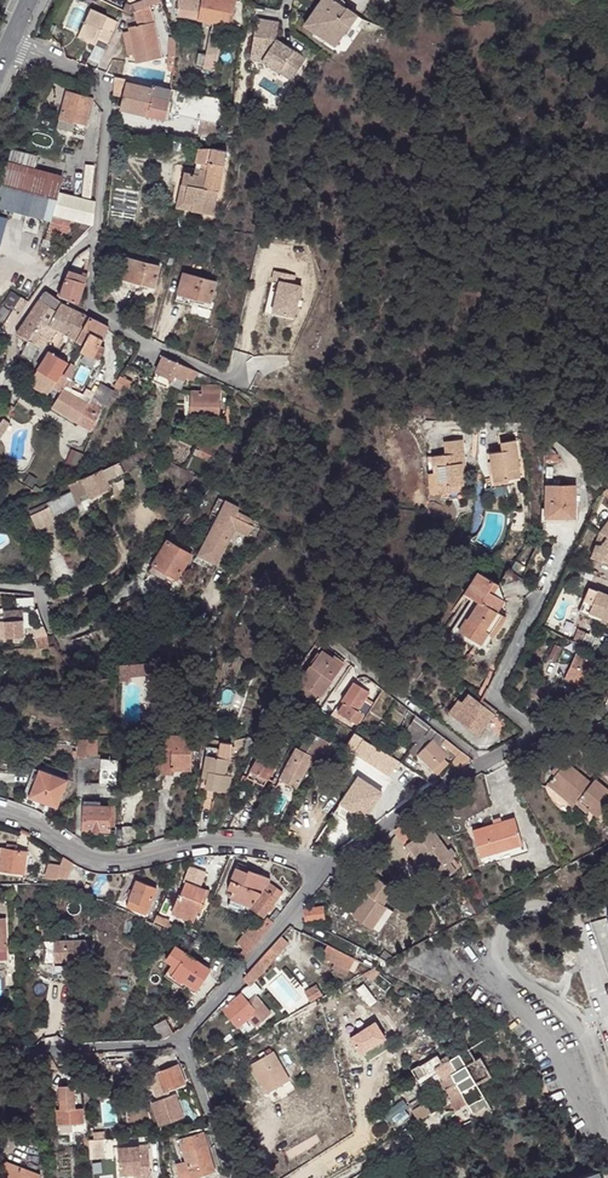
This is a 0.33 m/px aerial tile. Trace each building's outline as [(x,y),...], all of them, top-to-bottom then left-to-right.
[(178,15),(214,23),(207,59),(218,61),(224,33),(226,26),(231,27),(237,0),(179,0),(178,15)] [(337,0),(322,0),(305,25),(337,46),(359,15),(337,0)] [(149,8),(135,12),(139,25),(130,28),(130,32),(133,42),(135,55),(137,64),(162,58),(157,33),(155,27),(154,21),(151,12),(149,8)] [(95,45),(106,51),(110,41),(113,34),(103,28),(108,16),(92,9),(80,35),(97,42),(95,45)] [(274,43),(278,20),(258,16),(249,64),(302,73),(306,49),(274,43)] [(133,42),(130,32),(124,33),(129,56),(135,55),(133,42)] [(97,42),(80,35),(78,37),(95,45),(97,42)] [(43,72),(42,77),(41,79),(49,82),(52,74),(43,72)] [(128,83),(129,79),(115,78),(114,96),(123,98),(120,110),(165,120),(172,90),(153,85),(153,89),(128,83)] [(181,89),(177,88),(171,111),(218,121),(217,98),(181,89)] [(67,91),(59,120),(75,124),(86,127),(94,98),(67,91)] [(40,112),(30,109),(27,117),(37,120),(40,112)] [(75,124),(59,120),(57,128),(73,132),(75,124)] [(203,122),(201,137),(216,138),(219,138),(218,125),(203,122)] [(201,170),(222,174),(227,152),(213,148),(199,149),(194,174),(200,176),(201,170)] [(0,194),(0,208),(35,217),(52,222),(53,216),(54,215),(93,225),(94,216),(96,203),(59,193),(64,177),(35,169),(38,157),(13,151),(10,162),(8,162),(0,194)] [(218,194),(222,174),(201,170),(200,176),(194,174),(185,172),(182,185),(188,186),(185,204),(193,206),(192,212),(214,216),(218,194)] [(177,208),(192,212),(193,206),(185,204),(188,186),(182,185),(177,208)] [(0,208),(0,215),(33,224),(35,217),(0,208)] [(74,222),(53,216),(52,222),(47,240),(68,246),(74,222)] [(159,266),(128,258),(120,285),(135,289),(137,284),(153,288),(159,266)] [(296,272),(275,268),(273,277),(280,279),(273,309),(295,315),(302,283),(294,281),(296,272)] [(83,275),(70,271),(61,290),(58,297),(79,303),(88,277),(83,275)] [(217,282),(184,273),(176,300),(191,305),(193,299),(210,304),(217,282)] [(47,291),(35,307),(45,314),(53,319),(62,304),(63,302),(57,298),(47,291)] [(18,315),(25,304),(11,294),(3,305),(18,315)] [(72,309),(62,304),(53,319),(50,324),(58,329),(61,330),(72,309)] [(45,314),(35,307),(17,334),(30,342),(45,314)] [(74,310),(72,309),(61,330),(70,336),(82,314),(74,310)] [(45,314),(30,342),(41,348),(42,347),(51,339),(58,329),(50,324),(53,319),(45,314)] [(83,329),(89,317),(82,314),(70,336),(84,345),(90,333),(83,329)] [(103,340),(108,330),(109,327),(89,317),(83,329),(90,333),(103,340)] [(100,346),(103,340),(90,333),(84,345),(81,352),(100,361),(101,360),(106,349),(100,346)] [(68,363),(50,352),(37,372),(32,380),(50,393),(53,388),(62,393),(53,408),(94,434),(105,408),(93,400),(69,388),(72,381),(64,374),(62,372),(68,363)] [(153,381),(169,388),(171,385),(173,380),(174,380),(176,377),(186,382),(188,378),(195,382),(197,377),(199,373),(164,357),(155,377),(153,381)] [(212,379),(199,373),(197,377),(210,383),(212,379)] [(132,381),(121,376),(116,388),(118,389),(122,391),(126,393),(132,381)] [(173,380),(171,385),(182,390),(186,382),(176,377),(174,380),(173,380)] [(50,393),(32,380),(29,385),(48,396),(50,393)] [(93,400),(105,408),(112,398),(115,393),(102,385),(93,400)] [(203,392),(193,392),(192,419),(219,421),(221,387),(203,386),(203,392)] [(115,393),(112,398),(117,401),(122,391),(118,389),(115,393)] [(223,431),(228,432),(231,422),(234,412),(230,408),(229,408),(223,431)] [(3,419),(0,424),(0,435),(2,436),(10,424),(3,419)] [(216,439),(211,448),(215,451),(217,451),(222,443),(216,439)] [(446,455),(433,456),(436,494),(439,494),(451,493),(450,487),(463,485),(461,464),(464,464),(461,440),(444,442),(446,455)] [(503,451),(490,453),(494,482),(508,479),(506,470),(519,469),(514,441),(501,442),(503,451)] [(215,451),(211,448),(199,443),(193,454),(210,462),(215,451)] [(556,452),(547,445),(546,462),(557,462),(558,458),(557,454),(556,452)] [(68,465),(79,469),(82,462),(84,456),(73,452),(68,465)] [(143,455),(142,452),(137,454),(142,463),(149,459),(146,458),(144,456),(143,455)] [(494,482),(490,453),(485,454),(490,488),(509,486),(508,479),(494,482)] [(142,463),(137,454),(104,470),(102,469),(69,485),(72,493),(49,503),(51,507),(32,516),(39,530),(57,521),(55,515),(82,502),(80,497),(88,493),(91,498),(112,488),(107,479),(137,465),(142,463)] [(436,494),(433,456),(427,456),(431,494),(436,494)] [(165,467),(154,461),(150,470),(161,476),(165,467)] [(165,471),(191,484),(196,477),(182,469),(173,465),(169,463),(165,471)] [(64,475),(68,483),(74,479),(76,475),(79,469),(68,465),(64,475)] [(506,470),(508,479),(520,478),(519,469),(506,470)] [(464,498),(463,485),(450,487),(451,493),(439,494),(440,501),(464,498)] [(554,519),(559,519),(559,514),(575,515),(576,486),(546,485),(545,535),(553,536),(554,519)] [(28,496),(31,500),(35,498),(41,496),(35,492),(33,491),(28,496)] [(239,508),(220,499),(213,514),(219,517),(200,556),(216,564),(235,529),(248,535),(253,526),(248,524),(250,520),(237,513),(239,508)] [(15,528),(11,516),(0,519),(0,533),(15,528)] [(597,534),(607,542),(607,522),(597,534)] [(597,534),(587,559),(607,567),(607,542),(597,534)] [(154,564),(179,579),(192,555),(168,541),(154,564)] [(151,571),(175,585),(179,579),(154,564),(151,571)] [(466,592),(473,597),(478,601),(460,630),(477,642),(485,631),(490,634),(494,636),(506,617),(497,612),(504,601),(493,594),(499,585),(478,572),(466,592)] [(177,589),(182,581),(179,579),(175,585),(173,588),(177,589)] [(590,584),(581,606),(607,617),(607,592),(590,584)] [(504,601),(499,585),(493,594),(504,601)] [(22,608),(34,607),(33,595),(16,597),(17,606),(17,608),(22,608)] [(478,601),(473,597),(451,632),(474,647),(477,642),(460,630),(478,601)] [(135,599),(120,608),(125,618),(141,608),(135,599)] [(2,610),(2,611),(4,636),(24,635),(22,608),(17,608),(2,610)] [(485,631),(477,642),(482,645),(490,634),(485,631)] [(48,645),(47,635),(36,637),(37,646),(41,646),(48,645)] [(562,647),(556,644),(548,658),(556,662),(562,647)] [(216,647),(209,646),(208,654),(215,655),(216,647)] [(322,652),(320,654),(331,661),(332,659),(322,652)] [(331,661),(320,654),(300,682),(320,698),(344,666),(332,659),(331,661)] [(566,678),(569,679),(584,687),(587,688),(598,663),(577,654),(566,678)] [(155,662),(120,665),(120,677),(155,674),(155,662)] [(584,687),(569,679),(567,682),(583,689),(584,687)] [(355,683),(349,692),(352,694),(345,703),(339,712),(357,725),(364,715),(362,713),(358,711),(361,707),(370,693),(355,683)] [(352,694),(349,692),(343,701),(345,703),(352,694)] [(489,722),(497,711),(483,700),(482,699),(479,702),(469,694),(463,702),(481,716),(483,718),(489,722)] [(259,720),(270,720),(275,709),(263,711),(259,720)] [(483,729),(489,722),(483,718),(481,716),(475,724),(483,729)] [(448,755),(454,760),(456,756),(458,754),(461,751),(445,738),(421,719),(408,732),(424,748),(433,739),(448,755)] [(164,747),(163,755),(163,775),(172,775),(173,769),(191,769),(193,735),(190,735),(190,727),(164,726),(164,747)] [(393,772),(396,767),(400,762),(379,749),(357,734),(348,747),(366,759),(367,758),(386,769),(386,768),(393,772)] [(88,740),(78,739),(78,758),(87,758),(88,740)] [(433,739),(424,748),(418,754),(433,770),(444,759),(448,755),(433,739)] [(219,749),(209,747),(204,778),(208,779),(207,789),(227,793),(229,776),(225,775),(230,745),(220,743),(219,749)] [(314,757),(297,748),(281,779),(295,787),(297,788),(314,757)] [(70,752),(64,751),(62,760),(68,761),(70,752)] [(279,761),(262,751),(248,776),(264,786),(279,761)] [(453,762),(459,768),(464,765),(473,760),(461,751),(458,754),(456,756),(454,760),(453,762)] [(448,764),(444,759),(433,770),(438,774),(448,764)] [(117,760),(101,760),(100,785),(117,786),(117,760)] [(580,797),(593,781),(566,760),(563,764),(558,761),(551,770),(555,773),(550,780),(577,800),(580,797)] [(409,775),(412,770),(400,762),(396,767),(409,775)] [(40,770),(38,776),(30,798),(36,800),(58,808),(69,780),(67,779),(68,771),(47,765),(45,771),(40,770)] [(30,798),(38,776),(32,774),(24,796),(30,798)] [(281,779),(276,776),(266,794),(285,805),(295,787),(281,779)] [(380,792),(372,787),(359,777),(341,803),(364,819),(382,793),(380,792)] [(593,781),(580,797),(600,812),(607,803),(607,786),(595,777),(593,781)] [(375,782),(372,787),(380,792),(383,788),(375,782)] [(110,831),(110,807),(100,807),(85,807),(84,831),(110,832),(110,831)] [(523,845),(522,840),(516,817),(474,828),(481,856),(523,845)] [(407,819),(393,829),(411,857),(420,870),(431,886),(456,870),(450,861),(454,859),(431,826),(417,835),(407,819)] [(526,838),(522,840),(523,845),(481,856),(483,864),(529,850),(528,844),(526,838)] [(2,848),(0,855),(0,871),(24,874),(28,851),(2,848)] [(57,879),(57,883),(64,885),(68,876),(74,863),(64,857),(60,865),(58,870),(55,869),(56,864),(49,864),(48,870),(47,870),(45,878),(57,879)] [(248,872),(236,868),(227,889),(234,891),(228,905),(243,911),(246,904),(251,906),(250,907),(264,917),(283,892),(269,882),(270,879),(249,871),(248,872)] [(201,887),(206,873),(196,869),(194,873),(188,871),(184,881),(186,882),(181,894),(179,893),(175,903),(177,904),(175,908),(174,908),(171,914),(194,922),(198,911),(201,912),(209,891),(201,887)] [(368,892),(352,914),(370,927),(384,907),(381,905),(392,890),(373,876),(364,889),(368,892)] [(465,901),(471,898),(460,880),(447,889),(456,903),(463,899),(465,901)] [(156,888),(136,881),(127,906),(146,913),(156,888)] [(327,882),(321,889),(334,898),(339,891),(327,882)] [(349,911),(352,914),(368,892),(364,889),(349,911)] [(477,909),(471,898),(465,901),(472,912),(477,909)] [(303,909),(305,919),(308,921),(323,917),(321,905),(303,909)] [(156,916),(154,922),(166,927),(168,921),(156,916)] [(592,923),(607,974),(607,923),(607,918),(592,923)] [(164,936),(166,929),(146,921),(142,929),(163,937),(164,936)] [(206,943),(196,939),(195,939),(193,945),(203,949),(206,943)] [(245,948),(250,952),(253,948),(241,939),(238,943),(245,948)] [(65,940),(52,941),(52,961),(86,961),(85,940),(65,940)] [(260,958),(268,964),(284,947),(277,940),(260,958)] [(52,961),(52,941),(44,941),(45,962),(52,961)] [(166,960),(173,964),(177,967),(173,973),(188,983),(196,989),(210,969),(176,946),(166,960)] [(357,960),(331,946),(324,959),(335,963),(332,969),(347,976),(357,960)] [(238,957),(245,959),(250,952),(245,948),(238,957)] [(386,950),(379,958),(384,961),(390,958),(394,957),(386,950)] [(260,958),(243,977),(250,985),(268,964),(260,958)] [(177,967),(173,964),(164,975),(184,989),(188,983),(173,973),(177,967)] [(373,967),(362,973),(372,981),(379,973),(373,967)] [(316,985),(305,992),(309,1001),(322,994),(316,985)] [(252,1013),(263,1004),(255,995),(247,1001),(241,994),(224,1008),(238,1025),(252,1013)] [(270,1012),(263,1004),(252,1013),(259,1021),(270,1012)] [(155,1025),(162,1039),(173,1033),(165,1019),(155,1025)] [(375,1021),(350,1037),(362,1056),(387,1041),(375,1021)] [(258,1055),(260,1059),(250,1064),(267,1093),(290,1080),(274,1051),(265,1056),(263,1052),(258,1055)] [(442,1081),(450,1076),(440,1059),(435,1054),(411,1069),(416,1080),(436,1070),(442,1081)] [(466,1068),(458,1054),(450,1059),(448,1056),(440,1059),(450,1076),(466,1068)] [(175,1067),(146,1077),(156,1101),(150,1103),(158,1127),(184,1118),(175,1093),(166,1097),(164,1091),(182,1084),(175,1067)] [(470,1076),(466,1068),(450,1076),(460,1094),(476,1085),(470,1076)] [(460,1094),(450,1076),(442,1081),(440,1082),(451,1099),(460,1094)] [(480,1095),(476,1085),(460,1094),(466,1104),(480,1095)] [(60,1086),(59,1109),(74,1109),(75,1086),(60,1086)] [(466,1104),(460,1094),(451,1099),(455,1108),(466,1104)] [(407,1106),(411,1111),(423,1103),(418,1098),(407,1106)] [(411,1111),(419,1121),(430,1112),(423,1103),(411,1111)] [(74,1109),(59,1109),(56,1109),(56,1124),(59,1124),(71,1124),(82,1124),(81,1109),(74,1109)] [(201,1133),(200,1129),(182,1134),(184,1138),(201,1133)] [(213,1171),(201,1133),(184,1138),(179,1140),(186,1165),(189,1177),(213,1171)] [(88,1140),(90,1156),(103,1155),(102,1138),(88,1140)] [(117,1147),(120,1175),(133,1174),(133,1177),(150,1177),(147,1146),(117,1147)] [(1,1166),(0,1170),(0,1177),(38,1177),(39,1176),(4,1161),(1,1166)] [(178,1177),(188,1177),(189,1177),(186,1165),(175,1168),(178,1177)]
